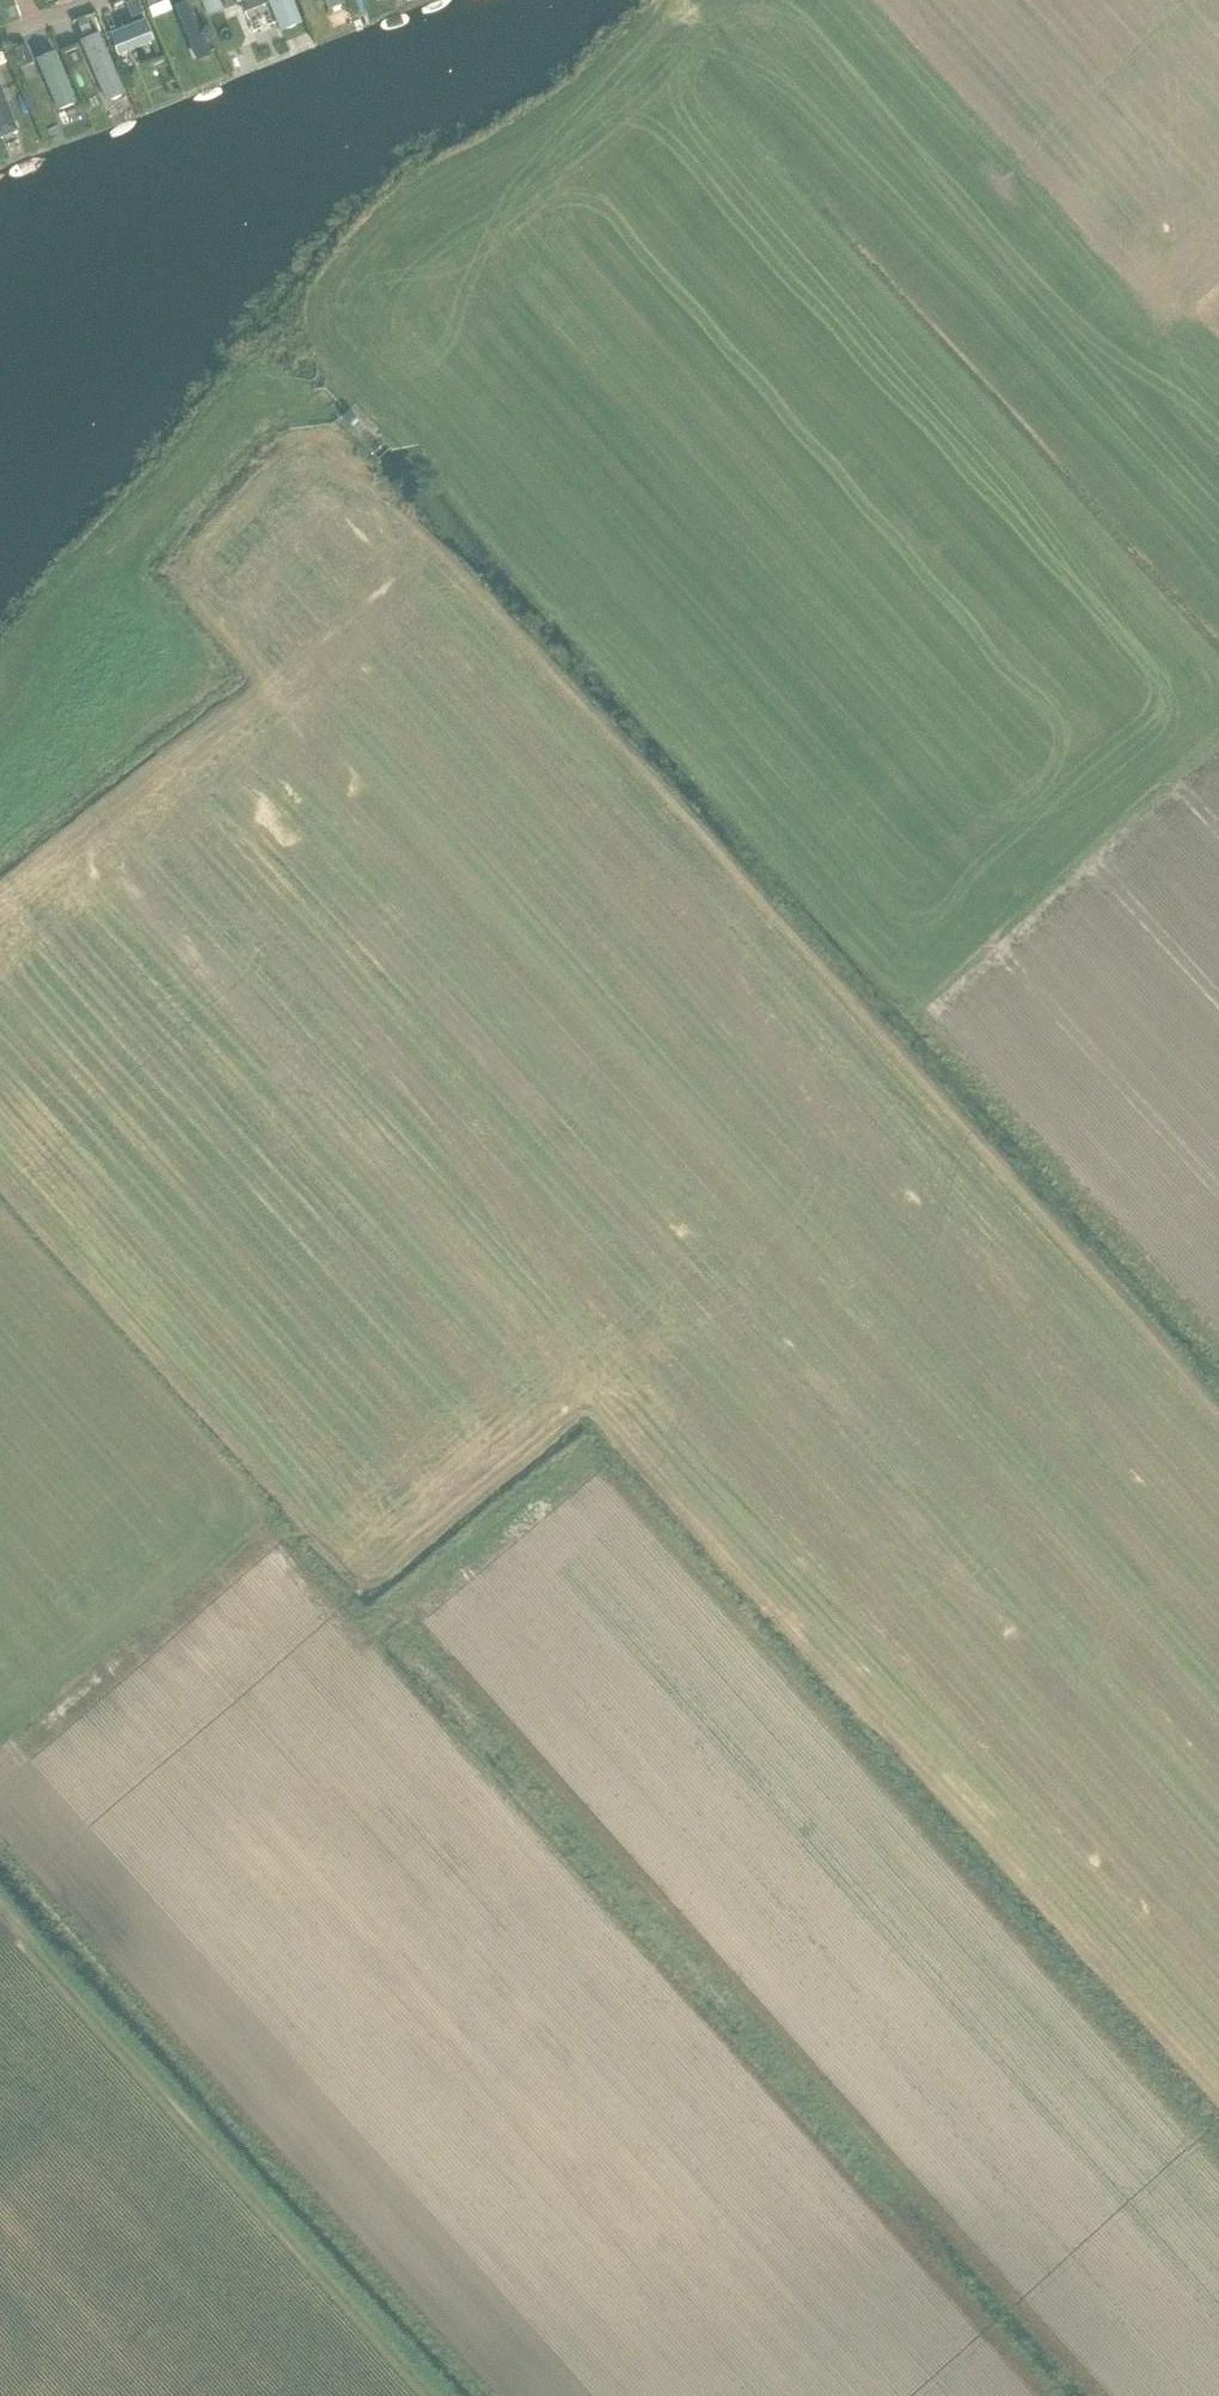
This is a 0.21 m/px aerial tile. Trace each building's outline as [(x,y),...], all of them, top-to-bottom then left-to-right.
[(17,0),(4,0),(0,2),(0,13),(3,21),(22,14),(17,0)] [(141,0),(130,0),(127,1),(134,16),(146,11),(141,0)] [(170,0),(165,0),(150,6),(154,16),(173,8),(170,0)] [(193,0),(187,0),(176,4),(198,59),(214,52),(193,0)] [(223,0),(204,0),(210,15),(226,8),(223,0)] [(240,1),(243,0),(247,11),(271,1),(283,30),(305,21),(297,0),(240,0),(240,1)] [(347,0),(328,0),(332,8),(348,1),(347,0)] [(92,30),(87,17),(78,21),(83,34),(92,30)] [(147,17),(111,31),(120,53),(156,39),(147,17)] [(100,31),(81,39),(107,100),(126,92),(100,31)] [(36,61),(29,42),(13,48),(21,67),(36,61)] [(84,58),(79,46),(66,51),(71,63),(84,58)] [(79,101),(58,49),(38,57),(60,109),(79,101)] [(8,61),(4,50),(0,52),(0,64),(8,61)] [(0,75),(0,138),(21,130),(0,75)]
